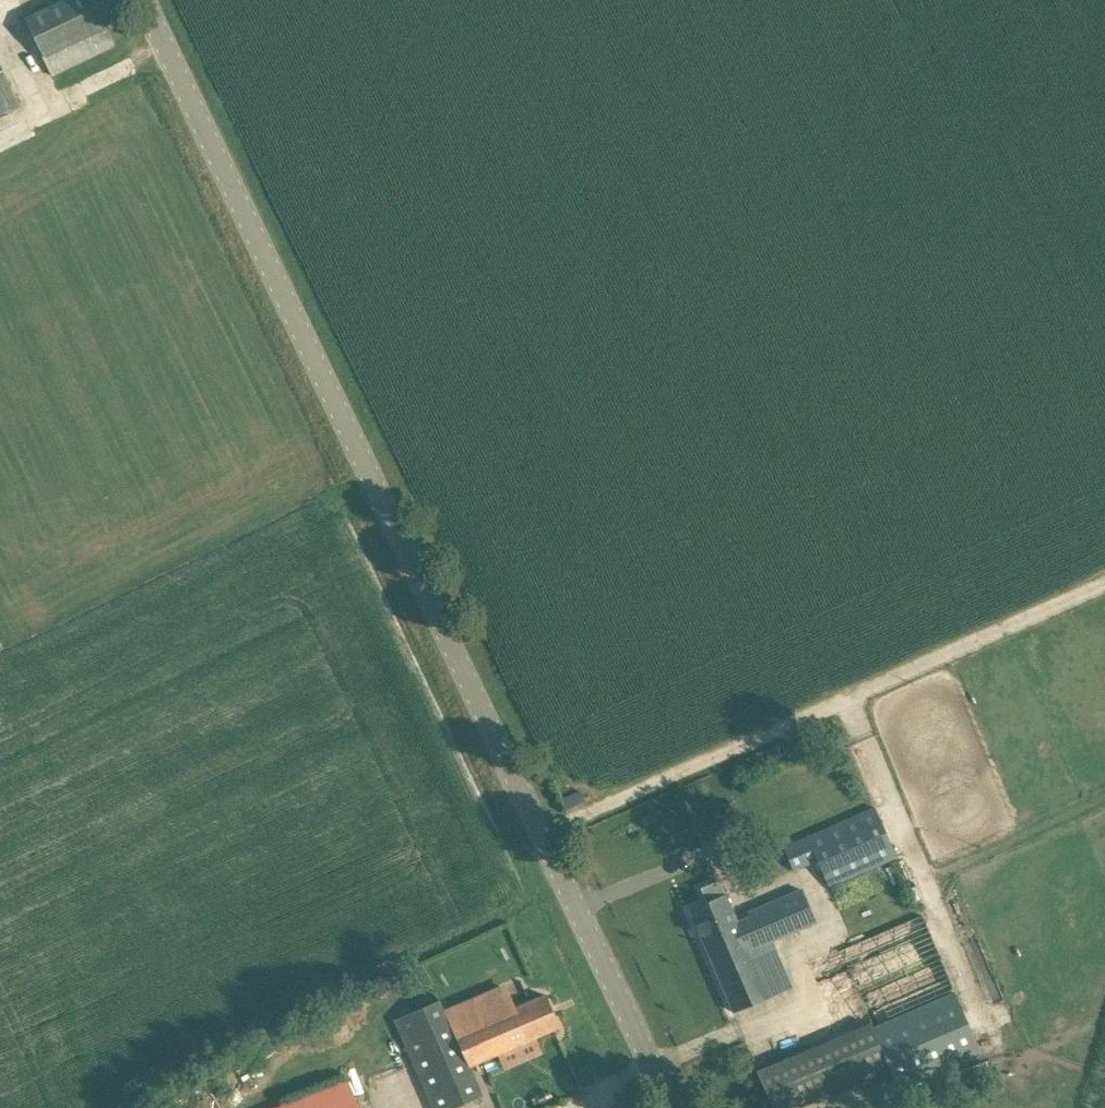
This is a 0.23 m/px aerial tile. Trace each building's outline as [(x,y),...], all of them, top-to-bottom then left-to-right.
[(52,75),(96,55),(116,45),(106,25),(120,19),(111,0),(62,0),(26,16),(52,75)] [(20,105),(0,63),(0,115),(20,105)] [(564,798),(568,807),(585,800),(581,791),(564,798)] [(716,817),(737,814),(735,802),(714,805),(716,817)] [(820,864),(831,890),(898,861),(877,811),(786,850),(796,874),(820,864)] [(709,954),(733,1011),(790,986),(770,939),(814,920),(801,889),(768,903),(770,907),(758,912),(766,931),(709,954)] [(725,894),(690,909),(709,954),(766,931),(758,912),(737,921),(725,894)] [(953,989),(923,916),(808,964),(839,1037),(953,989)] [(512,1047),(498,1015),(514,1008),(505,987),(445,1013),(439,1000),(395,1019),(433,1107),(453,1107),(481,1096),(468,1066),(512,1047)] [(955,992),(872,1027),(898,1088),(980,1053),(955,992)] [(514,1008),(498,1015),(512,1047),(559,1026),(545,994),(514,1008)] [(348,1082),(282,1107),(358,1107),(348,1082)]
